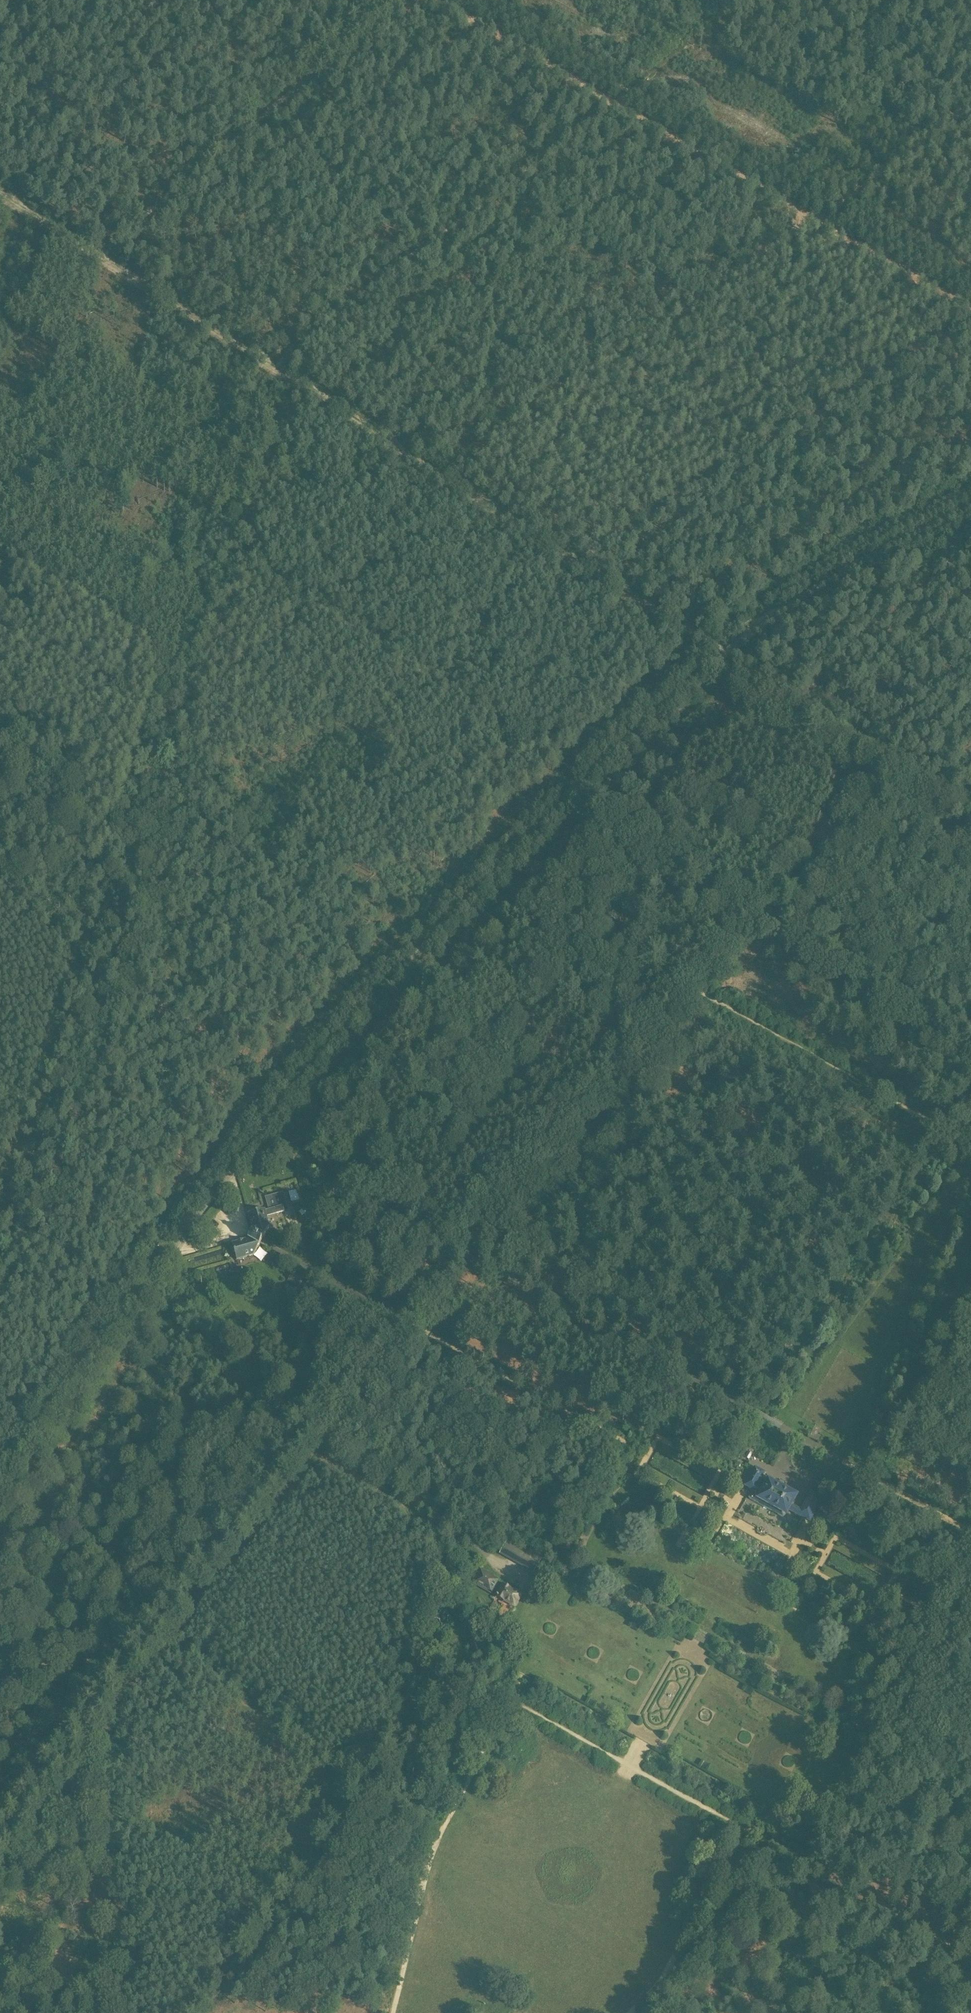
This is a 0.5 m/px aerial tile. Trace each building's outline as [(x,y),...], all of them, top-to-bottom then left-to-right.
[(309,1172),(313,1168),(309,1163),(305,1167),(309,1172)] [(280,1196),(266,1200),(269,1209),(282,1205),(280,1196)] [(266,1217),(287,1211),(285,1206),(265,1212),(264,1210),(248,1215),(253,1232),(251,1236),(248,1240),(231,1244),(236,1261),(253,1256),(262,1242),(270,1229),(266,1217)] [(298,1286),(303,1277),(294,1272),(289,1281),(298,1286)] [(755,1468),(745,1486),(760,1495),(758,1499),(773,1507),(772,1511),(777,1514),(780,1512),(786,1515),(788,1511),(810,1523),(824,1498),(811,1491),(801,1509),(792,1504),(796,1497),(783,1489),(783,1487),(778,1484),(776,1485),(762,1478),(764,1473),(755,1468)] [(534,1574),(544,1556),(509,1536),(499,1554),(534,1574)] [(491,1594),(499,1581),(480,1570),(473,1584),(491,1594)] [(514,1608),(521,1595),(503,1585),(496,1598),(514,1608)] [(424,1685),(426,1672),(413,1670),(412,1677),(413,1677),(411,1684),(424,1685)]
